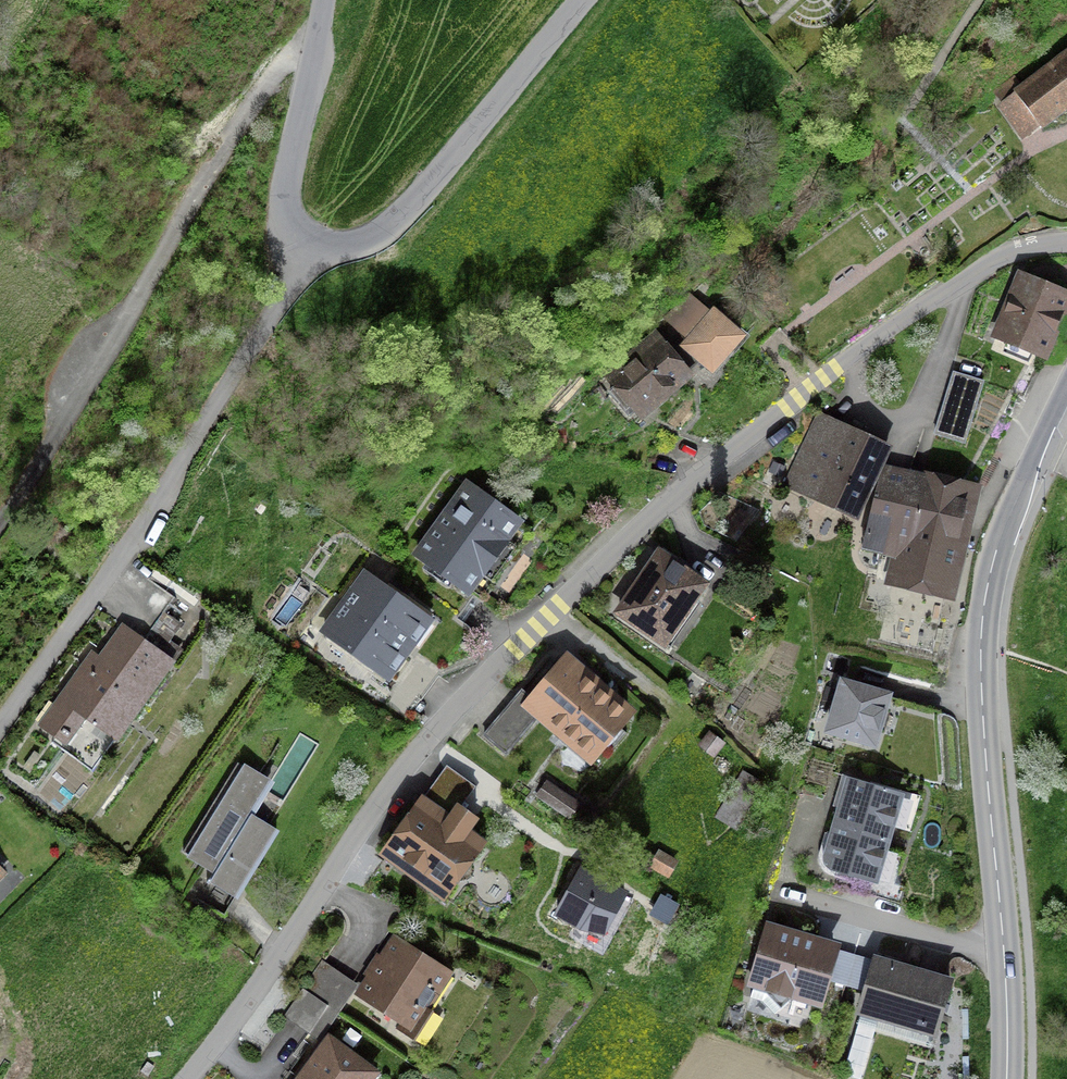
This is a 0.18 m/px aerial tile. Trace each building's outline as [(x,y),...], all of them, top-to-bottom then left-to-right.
[(994,106),(1021,142),(1041,127),(1043,129),(1066,111),(1066,48),(1012,89),(1014,91),(994,106)] [(1017,272),(988,339),(1055,365),(1066,334),(1066,291),(1017,272)] [(669,322),(691,340),(684,349),(720,379),(754,339),(719,310),(715,314),(692,294),(669,322)] [(691,366),(671,346),(648,369),(640,361),(612,388),(647,424),(683,390),(675,382),(691,366)] [(984,383),(956,373),(938,433),(964,443),(984,383)] [(896,453),(819,412),(781,483),(858,525),(896,453)] [(985,491),(889,468),(870,551),(902,558),(894,590),(957,605),(985,491)] [(532,528),(467,480),(411,555),(476,603),(532,528)] [(718,589),(661,547),(617,611),(674,649),(718,589)] [(350,602),(417,655),(440,625),(373,572),(350,602)] [(417,655),(350,602),(326,632),(393,685),(417,655)] [(179,667),(124,625),(103,656),(90,646),(37,725),(77,752),(98,721),(125,744),(179,667)] [(638,708),(572,653),(522,711),(590,766),(638,708)] [(898,697),(846,682),(830,736),(882,751),(898,697)] [(712,733),(702,746),(719,759),(729,746),(712,733)] [(271,780),(245,765),(244,766),(238,762),(183,851),(189,854),(188,856),(214,873),(208,884),(236,901),(279,832),(253,816),(268,791),(273,782),(271,780)] [(477,789),(449,770),(387,858),(450,903),(491,846),(479,838),(487,827),(462,809),(477,789)] [(763,784),(742,772),(715,817),(736,829),(763,784)] [(849,777),(836,822),(903,840),(915,795),(849,777)] [(550,783),(539,798),(567,818),(578,802),(550,783)] [(890,888),(903,840),(836,822),(823,869),(890,888)] [(681,863),(663,852),(653,869),(671,879),(681,863)] [(0,862),(0,888),(13,876),(0,862)] [(629,893),(580,866),(554,915),(581,929),(607,934),(629,893)] [(846,948),(772,926),(752,988),(827,1011),(836,982),(846,948)] [(461,976),(402,940),(362,999),(417,1035),(461,976)] [(846,948),(836,982),(869,992),(879,959),(846,948)] [(958,983),(879,959),(869,992),(861,1017),(940,1042),(958,983)] [(358,987),(323,963),(306,986),(341,1011),(358,987)] [(330,1009),(304,991),(286,1017),(312,1034),(330,1009)] [(329,1036),(299,1078),(381,1078),(384,1075),(329,1036)]
